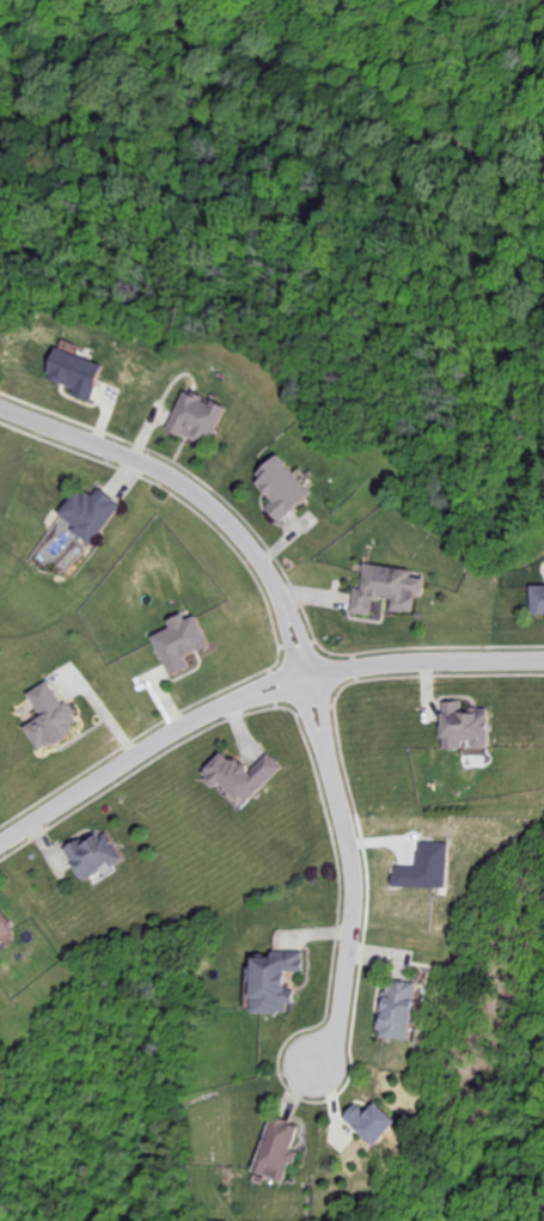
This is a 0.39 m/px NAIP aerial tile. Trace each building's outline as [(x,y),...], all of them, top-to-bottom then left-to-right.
[(103,362),(57,346),(46,377),(75,387),(72,394),(90,400),(103,362)] [(167,428),(208,446),(226,406),(213,400),(212,401),(184,389),(167,428)] [(276,499),(267,508),(280,521),(313,490),(276,452),(253,475),(276,499)] [(89,542),(119,505),(97,487),(89,497),(75,486),(54,514),(89,542)] [(350,612),(371,614),(373,598),(391,600),(390,610),(414,612),(416,592),(422,593),(424,578),(410,576),(411,568),(363,563),(361,588),(353,587),(350,612)] [(529,585),(530,614),(543,614),(543,584),(529,585)] [(148,632),(169,677),(190,667),(185,656),(208,645),(193,614),(183,619),(181,616),(148,632)] [(22,726),(37,750),(77,725),(48,679),(25,694),(38,716),(22,726)] [(486,708),(461,708),(461,700),(440,701),(440,748),(460,748),(460,740),(470,740),(470,747),(486,747),(486,708)] [(281,766),(269,752),(246,774),(223,749),(197,773),(210,787),(218,780),(241,804),(281,766)] [(121,860),(106,828),(64,848),(79,880),(121,860)] [(446,887),(447,842),(418,841),(417,865),(393,864),(393,886),(446,887)] [(0,911),(0,939),(11,934),(0,911)] [(247,956),(245,1012),(286,1013),(286,1003),(296,1003),(296,987),(281,987),(281,971),(303,971),(303,952),(268,951),(268,957),(247,956)] [(409,1040),(414,983),(384,980),(379,1037),(409,1040)] [(371,1145),(396,1123),(377,1101),(364,1112),(356,1103),(344,1114),(371,1145)] [(284,1182),(296,1151),(292,1149),(300,1126),(270,1115),(250,1170),(284,1182)]
